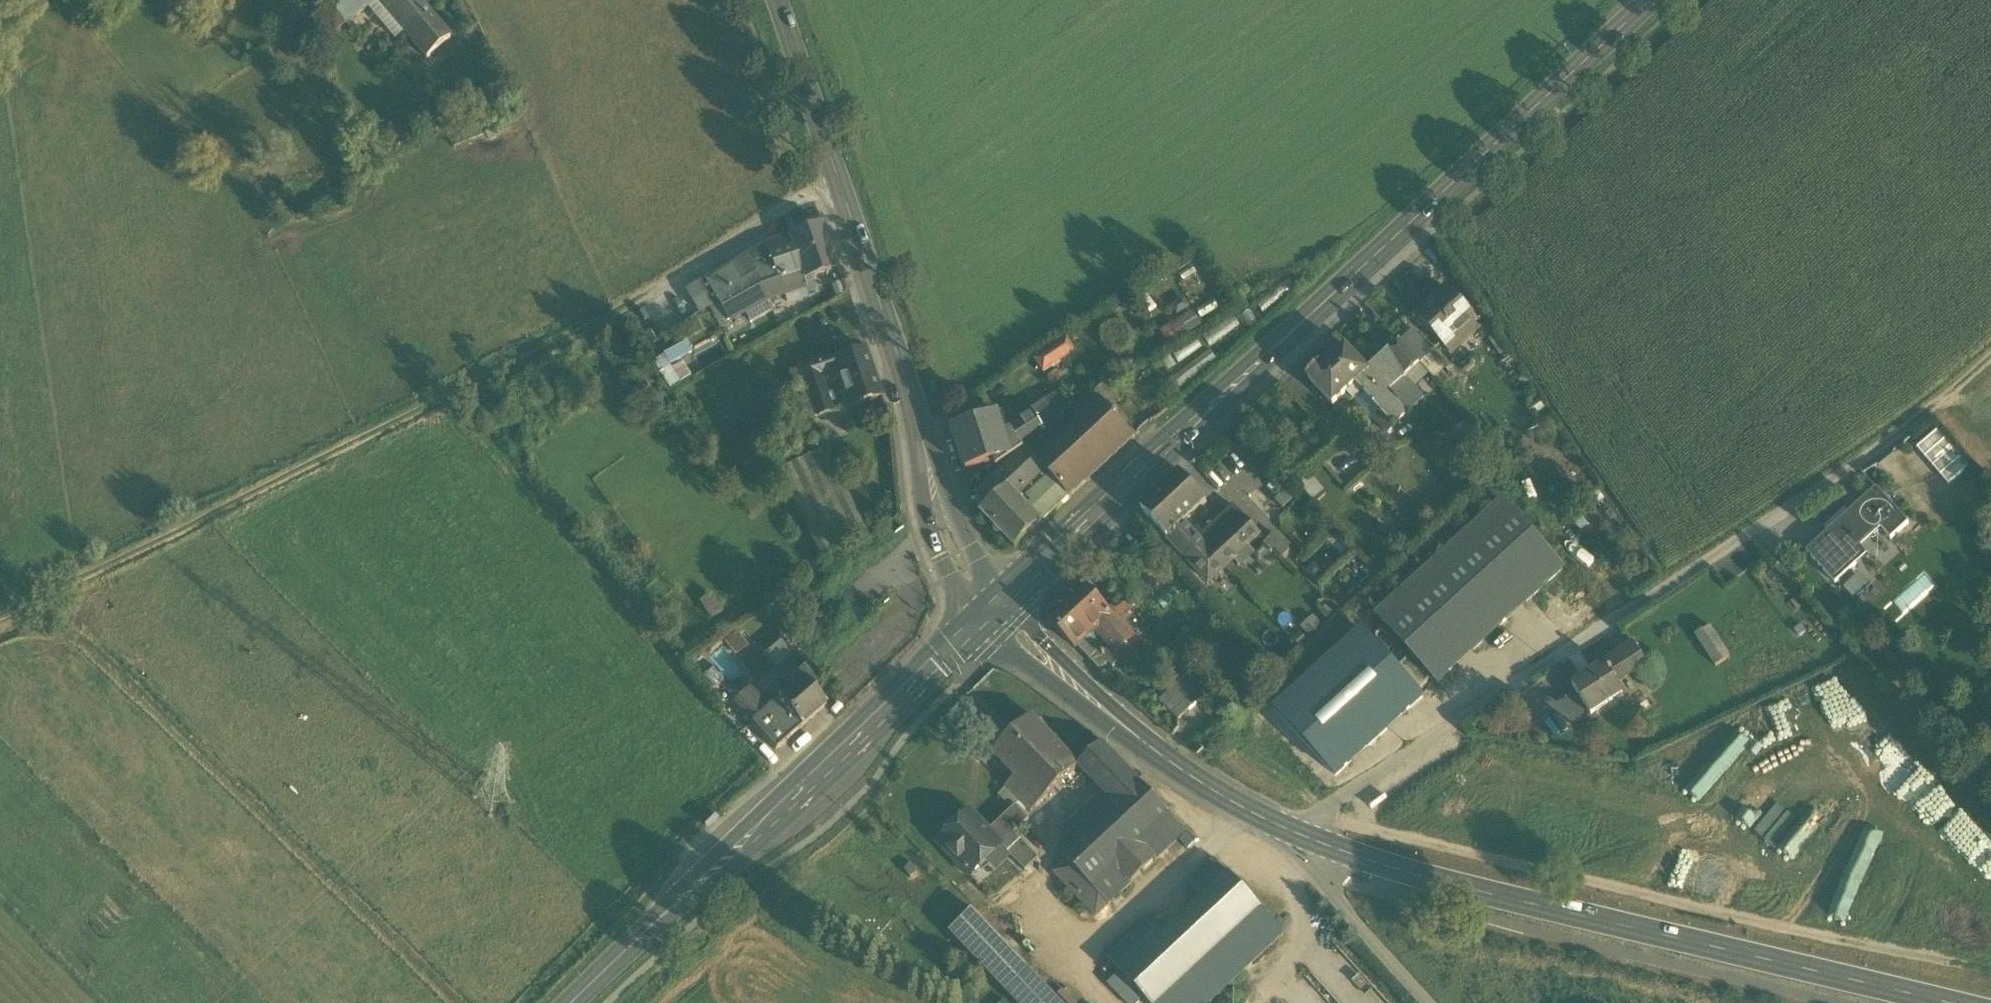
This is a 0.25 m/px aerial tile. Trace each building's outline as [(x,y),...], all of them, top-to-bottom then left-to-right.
[(349,24),(368,9),(373,6),(368,0),(337,0),(333,3),(333,4),(349,24)] [(373,6),(368,9),(397,43),(406,35),(376,0),(368,0),(373,6)] [(406,35),(429,15),(416,0),(376,0),(406,35)] [(326,41),(349,24),(333,4),(333,3),(310,21),(326,41)] [(450,39),(429,15),(406,35),(426,59),(450,39)] [(788,238),(789,238),(804,281),(837,270),(822,226),(788,238)] [(806,288),(804,281),(789,238),(765,247),(771,267),(755,273),(765,302),(768,301),(783,296),(804,289),(806,288)] [(744,314),(765,302),(755,273),(771,267),(765,247),(706,283),(717,303),(728,322),(729,323),(744,314)] [(708,309),(717,303),(706,283),(688,293),(698,310),(699,310),(701,313),(708,309)] [(808,300),(804,289),(783,296),(787,308),(808,300)] [(1419,319),(1446,348),(1457,338),(1458,339),(1476,322),(1447,291),(1434,303),(1435,304),(1419,319)] [(787,309),(787,308),(783,296),(768,301),(773,314),(787,309)] [(1179,315),(1192,306),(1186,298),(1173,307),(1179,315)] [(765,302),(744,314),(751,327),(773,315),(765,302)] [(717,303),(708,309),(717,325),(728,322),(717,303)] [(1170,345),(1204,325),(1196,311),(1162,331),(1170,345)] [(1210,341),(1242,328),(1237,317),(1206,331),(1210,341)] [(1401,343),(1420,365),(1431,355),(1413,333),(1401,343)] [(1036,362),(1044,374),(1076,353),(1068,341),(1036,362)] [(699,367),(723,356),(717,343),(693,355),(699,367)] [(1368,373),(1369,374),(1390,394),(1405,380),(1420,365),(1401,343),(1368,373)] [(686,344),(663,356),(669,368),(692,355),(686,344)] [(1181,387),(1218,359),(1210,349),(1174,377),(1181,387)] [(1335,407),(1347,395),(1369,374),(1368,373),(1366,371),(1346,350),(1325,369),(1322,366),(1307,379),(1333,408),(1335,407)] [(835,371),(837,376),(839,383),(848,409),(882,398),(866,352),(835,363),(832,364),(835,371)] [(669,368),(663,356),(652,363),(670,391),(680,385),(669,368)] [(800,369),(818,419),(832,414),(819,377),(835,371),(832,364),(835,363),(833,358),(800,369)] [(1429,376),(1420,365),(1405,380),(1414,390),(1429,376)] [(1388,434),(1409,415),(1390,394),(1369,374),(1347,395),(1353,401),(1362,393),(1382,414),(1375,420),(1388,434)] [(833,385),(839,383),(837,376),(830,378),(833,385)] [(1405,380),(1390,394),(1409,415),(1424,401),(1414,390),(1405,380)] [(1362,393),(1353,401),(1373,422),(1375,420),(1382,414),(1362,393)] [(1042,439),(1028,451),(1035,459),(1097,401),(1090,394),(1070,411),(1060,422),(1046,433),(1047,435),(1042,439)] [(1070,411),(1057,394),(1045,403),(1060,422),(1070,411)] [(1347,395),(1335,407),(1340,413),(1353,401),(1347,395)] [(1035,459),(1047,473),(1071,499),(1135,439),(1099,400),(1097,401),(1035,459)] [(792,407),(798,421),(799,421),(809,416),(802,402),(791,407),(792,407)] [(1031,412),(1046,433),(1060,422),(1045,403),(1031,412)] [(756,424),(763,438),(798,421),(792,407),(756,424)] [(1010,432),(1023,451),(1042,439),(1047,435),(1046,433),(1031,412),(1008,428),(1010,432)] [(998,415),(981,420),(989,444),(1005,435),(998,415)] [(809,416),(799,421),(810,444),(820,439),(809,416)] [(967,472),(995,462),(989,444),(981,420),(953,429),(967,472)] [(1005,435),(989,444),(995,462),(997,469),(1023,451),(1010,432),(1005,435)] [(1917,450),(1925,459),(1946,441),(1939,432),(1917,450)] [(1925,459),(1933,468),(1954,450),(1946,441),(1925,459)] [(778,472),(821,559),(868,536),(825,449),(778,472)] [(999,477),(1019,499),(1047,473),(1035,459),(1028,451),(1027,450),(999,477)] [(1933,468),(1941,477),(1962,459),(1954,450),(1933,468)] [(1941,477),(1948,486),(1970,468),(1962,459),(1941,477)] [(1042,525),(1071,499),(1047,473),(1019,499),(1042,525)] [(1142,512),(1168,540),(1185,524),(1207,504),(1181,476),(1142,512)] [(982,514),(1016,550),(1042,525),(1019,499),(999,477),(976,498),(982,514)] [(1876,489),(1807,553),(1836,585),(1867,556),(1861,549),(1881,530),(1891,541),(1909,525),(1876,489)] [(1378,618),(1438,683),(1563,570),(1503,504),(1378,618)] [(1203,543),(1211,552),(1245,519),(1235,508),(1211,530),(1214,533),(1203,543)] [(1261,536),(1245,519),(1211,552),(1226,569),(1234,561),(1243,553),(1261,536)] [(1209,584),(1226,569),(1211,552),(1203,543),(1200,541),(1185,524),(1168,540),(1179,552),(1209,584)] [(1211,530),(1200,541),(1203,543),(1214,533),(1211,530)] [(1275,534),(1268,543),(1286,557),(1293,547),(1275,534)] [(1234,561),(1240,567),(1249,559),(1243,553),(1234,561)] [(1085,641),(1100,627),(1112,615),(1084,585),(1047,619),(1076,650),(1078,648),(1085,641)] [(1864,606),(1879,593),(1873,586),(1858,599),(1864,606)] [(712,594),(699,601),(710,620),(723,612),(712,594)] [(1135,640),(1112,615),(1100,627),(1110,637),(1105,642),(1118,656),(1135,640)] [(1362,631),(1275,711),(1335,777),(1423,697),(1362,631)] [(1699,638),(1715,665),(1728,658),(1712,631),(1699,638)] [(748,647),(738,632),(725,641),(735,656),(748,647)] [(777,672),(799,653),(793,646),(791,648),(784,640),(764,657),(777,672)] [(1123,660),(1130,669),(1147,653),(1135,640),(1118,656),(1123,660)] [(1090,647),(1085,641),(1078,648),(1083,653),(1090,647)] [(1573,684),(1591,714),(1592,713),(1622,695),(1623,694),(1615,679),(1627,672),(1630,676),(1648,665),(1635,644),(1592,670),(1594,673),(1574,684),(1573,684)] [(1083,653),(1090,660),(1096,653),(1090,647),(1083,653)] [(1089,660),(1100,672),(1108,665),(1110,663),(1099,651),(1096,653),(1090,660),(1089,660)] [(1118,656),(1110,663),(1108,665),(1113,669),(1123,660),(1118,656)] [(724,683),(713,670),(703,678),(714,692),(724,683)] [(776,704),(800,730),(826,707),(811,691),(815,688),(802,673),(788,686),(792,690),(776,704)] [(1161,703),(1178,722),(1207,696),(1189,677),(1161,703)] [(733,704),(753,726),(771,709),(751,688),(733,704)] [(752,727),(775,753),(800,730),(776,704),(771,709),(753,726),(752,727)] [(993,754),(1016,778),(1006,788),(1020,802),(1021,803),(1031,814),(1080,768),(1081,767),(1080,766),(1061,747),(1033,717),(993,754)] [(1741,727),(1684,788),(1698,802),(1755,741),(1741,727)] [(1080,768),(1093,782),(1117,759),(1103,745),(1080,766),(1081,767),(1080,768)] [(1783,746),(1736,816),(1752,826),(1799,757),(1783,746)] [(1128,771),(1117,759),(1093,782),(1103,792),(1104,794),(1128,771)] [(1170,815),(1128,771),(1104,794),(1116,806),(1076,844),(1062,857),(1067,862),(1092,888),(1114,867),(1140,843),(1170,815)] [(1063,830),(1076,844),(1116,806),(1104,794),(1103,792),(1063,830)] [(1827,797),(1779,844),(1791,855),(1838,809),(1827,797)] [(1016,807),(990,832),(1003,846),(1002,847),(1009,854),(1022,841),(1015,835),(1030,821),(1016,807)] [(970,878),(1002,847),(1003,846),(990,832),(972,813),(941,843),(957,860),(954,862),(970,878)] [(1170,815),(1140,843),(1157,861),(1187,833),(1170,815)] [(1009,854),(1026,872),(1039,860),(1022,841),(1009,854)] [(1140,843),(1114,867),(1131,885),(1157,861),(1140,843)] [(1187,885),(1202,901),(1228,876),(1213,860),(1187,885)] [(1097,918),(1109,906),(1092,888),(1067,862),(1054,874),(1097,918)] [(1109,906),(1131,885),(1114,867),(1092,888),(1109,906)] [(1228,876),(1202,901),(1163,937),(1122,975),(1149,1002),(1212,1002),(1285,935),(1229,876),(1228,876)] [(1017,1002),(1061,1002),(974,910),(950,933),(1017,1002)] [(1107,959),(1122,975),(1163,937),(1148,921),(1107,959)]
